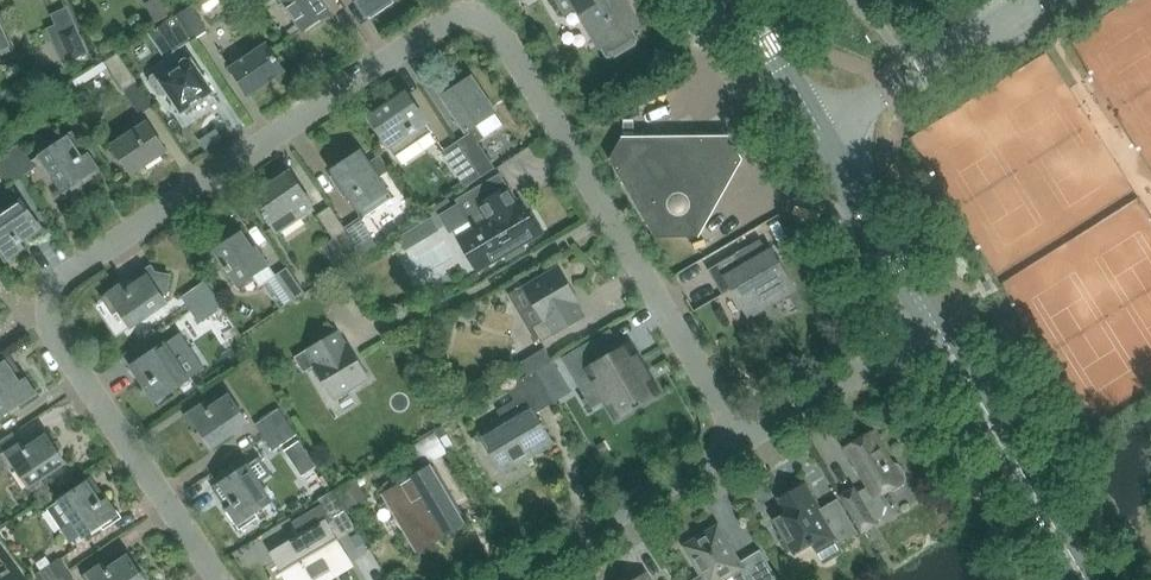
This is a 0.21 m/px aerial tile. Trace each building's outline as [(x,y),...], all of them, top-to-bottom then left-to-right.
[(160,0),(151,0),(143,4),(154,24),(169,16),(160,0)] [(217,6),(214,0),(203,0),(198,3),(205,14),(217,6)] [(303,31),(330,12),(322,0),(282,0),(303,31)] [(391,0),(356,0),(367,16),(391,0)] [(563,17),(574,11),(597,50),(600,47),(604,54),(611,56),(632,44),(634,37),(630,30),(636,26),(620,0),(554,0),(563,17)] [(191,6),(177,16),(193,39),(207,31),(191,6)] [(193,39),(177,16),(158,28),(148,35),(164,59),(174,52),(193,39)] [(0,23),(0,51),(11,46),(0,23)] [(56,33),(70,61),(87,53),(74,25),(56,33)] [(265,43),(229,67),(249,96),(285,72),(265,43)] [(104,63),(107,69),(139,116),(148,110),(152,107),(116,54),(104,63)] [(150,76),(149,83),(158,95),(164,97),(169,93),(173,100),(172,109),(181,111),(182,112),(183,112),(193,113),(195,104),(212,92),(192,62),(188,60),(184,59),(180,64),(180,68),(176,71),(173,67),(166,65),(150,76)] [(443,96),(467,132),(468,134),(456,142),(481,178),(495,168),(478,144),(503,126),(495,113),(471,78),(443,96)] [(370,117),(396,157),(433,132),(406,93),(370,117)] [(146,121),(111,144),(132,175),(167,151),(146,121)] [(68,135),(39,155),(64,192),(98,169),(87,153),(82,156),(68,135)] [(652,205),(637,205),(658,239),(697,238),(741,160),(726,136),(624,137),(620,145),(638,145),(641,139),(647,139),(654,151),(651,156),(666,181),(692,181),(706,204),(693,228),(666,228),(652,205)] [(638,145),(620,145),(611,161),(637,205),(652,205),(666,228),(693,228),(706,204),(692,181),(666,181),(651,156),(654,151),(647,139),(641,139),(638,145)] [(18,142),(5,151),(22,176),(35,167),(18,142)] [(481,178),(456,142),(441,152),(464,189),(481,178)] [(0,155),(0,171),(9,184),(22,176),(5,151),(0,155)] [(361,152),(332,172),(334,174),(348,195),(359,212),(362,217),(392,197),(389,193),(378,176),(390,168),(380,153),(368,161),(361,152)] [(262,214),(269,226),(276,235),(307,213),(305,211),(313,206),(290,171),(254,195),(266,213),(262,214)] [(472,226),(455,236),(477,273),(504,258),(506,262),(526,250),(523,245),(540,235),(527,213),(524,215),(500,173),(455,200),(458,204),(439,215),(449,233),(470,221),(472,226)] [(0,199),(0,245),(9,258),(23,248),(19,243),(27,237),(40,228),(36,222),(14,189),(0,199)] [(362,256),(344,228),(330,207),(316,215),(349,264),(362,256)] [(396,238),(404,252),(440,231),(432,218),(396,238)] [(359,219),(344,228),(362,256),(377,245),(359,219)] [(239,288),(253,278),(260,288),(275,278),(276,277),(275,276),(269,267),(270,266),(256,246),(253,248),(242,232),(214,251),(239,288)] [(722,295),(732,289),(749,317),(795,290),(764,237),(708,270),(722,295)] [(276,277),(275,278),(292,302),(305,294),(287,267),(275,276),(276,277)] [(532,327),(541,342),(584,317),(568,290),(571,288),(559,267),(523,287),(543,321),(532,327)] [(154,272),(128,289),(124,284),(103,299),(113,314),(119,310),(131,328),(167,303),(161,295),(167,292),(170,276),(155,273),(154,272)] [(181,298),(190,311),(215,294),(207,281),(194,289),(181,298)] [(215,294),(190,311),(199,324),(219,311),(224,308),(215,294)] [(369,378),(357,357),(354,358),(338,332),(295,357),(304,372),(315,366),(334,399),(369,378)] [(175,337),(132,366),(156,402),(190,379),(190,378),(204,368),(181,333),(175,337)] [(605,334),(564,358),(577,379),(589,371),(616,418),(635,407),(636,409),(640,407),(639,405),(658,393),(629,344),(616,352),(605,334)] [(519,363),(526,376),(535,371),(551,361),(544,348),(519,363)] [(541,382),(558,372),(551,361),(535,371),(541,382)] [(0,366),(0,418),(36,394),(26,379),(20,383),(6,362),(0,366)] [(535,371),(526,376),(507,388),(514,401),(496,411),(501,419),(479,431),(500,466),(534,446),(538,452),(552,444),(535,414),(536,414),(554,403),(541,382),(535,371)] [(208,407),(205,403),(190,414),(212,447),(249,423),(229,393),(208,407)] [(279,409),(255,425),(264,438),(288,422),(279,409)] [(288,422),(264,438),(273,450),(297,434),(288,422)] [(452,445),(441,427),(435,430),(447,448),(452,445)] [(0,442),(0,460),(3,458),(1,456),(4,454),(20,442),(13,432),(0,442)] [(868,486),(857,492),(853,486),(837,496),(860,533),(876,523),(875,521),(882,516),(878,509),(884,505),(877,494),(885,490),(893,491),(904,485),(906,477),(899,465),(891,463),(873,433),(846,449),(868,486)] [(20,442),(4,454),(1,456),(3,458),(13,473),(16,471),(27,489),(65,463),(46,436),(26,449),(21,441),(20,442)] [(299,441),(285,450),(293,463),(295,462),(306,455),(307,454),(299,441)] [(271,473),(260,457),(224,481),(222,479),(212,486),(238,524),(273,500),(259,480),(271,473)] [(429,466),(383,493),(415,547),(442,531),(444,535),(463,524),(429,466)] [(355,478),(333,491),(345,510),(366,497),(355,478)] [(60,530),(71,546),(117,514),(107,500),(101,504),(87,483),(57,503),(51,508),(64,527),(60,530)] [(819,510),(805,485),(779,500),(786,512),(774,520),(795,555),(811,546),(816,553),(823,565),(844,552),(840,544),(857,533),(837,499),(819,510)] [(274,555),(288,579),(315,579),(330,571),(332,575),(350,564),(336,541),(325,522),(345,510),(333,491),(318,499),(318,500),(321,505),(292,522),(302,539),(274,555)] [(733,579),(775,579),(777,579),(760,550),(739,562),(717,525),(683,546),(702,577),(696,579),(724,579),(731,576),(733,579)] [(92,579),(144,579),(128,556),(107,570),(103,564),(88,574),(92,579)] [(35,574),(38,579),(55,579),(67,572),(58,559),(58,558),(51,564),(41,570),(35,574)] [(55,579),(73,579),(67,572),(55,579)]
